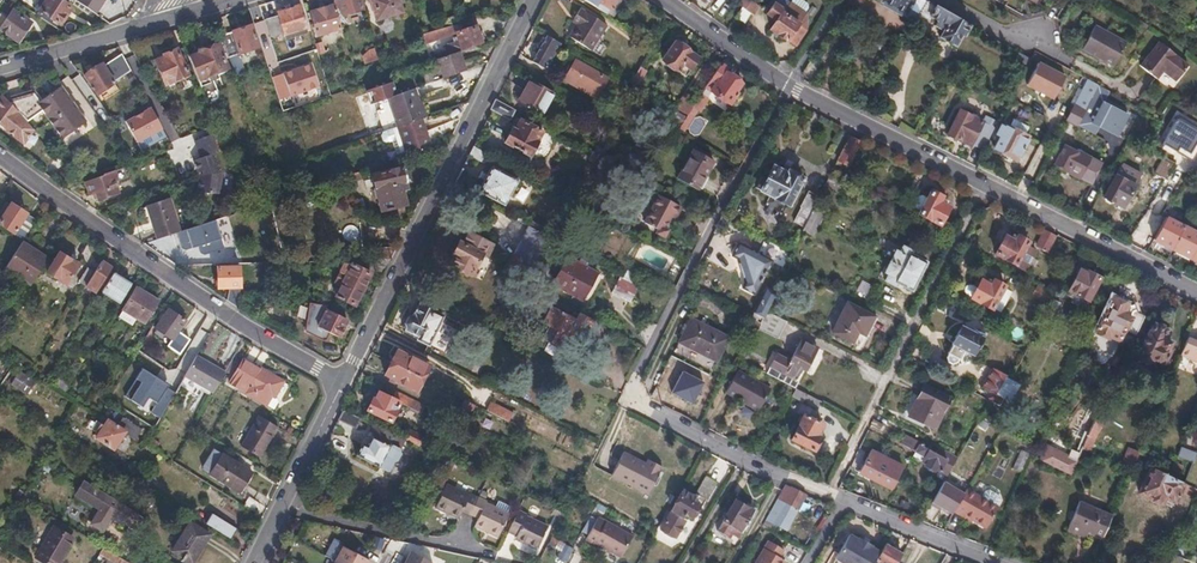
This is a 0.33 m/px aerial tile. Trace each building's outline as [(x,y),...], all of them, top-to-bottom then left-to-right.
[(59,23),(71,5),(63,0),(40,0),(35,8),(59,23)] [(96,8),(102,0),(83,0),(96,8)] [(364,8),(361,0),(340,0),(343,13),(364,8)] [(404,11),(400,0),(371,0),(376,19),(404,11)] [(594,6),(613,18),(618,11),(613,7),(617,0),(598,0),(594,6)] [(751,15),(754,17),(760,8),(748,0),(740,0),(737,4),(743,9),(751,15)] [(771,29),(788,40),(788,39),(797,45),(807,29),(802,26),(807,18),(806,14),(805,13),(808,8),(807,3),(802,0),(791,0),(784,11),(774,4),(767,15),(777,21),(771,29)] [(839,15),(851,23),(860,11),(855,8),(859,0),(849,0),(839,15)] [(915,19),(918,13),(926,0),(925,0),(881,0),(915,19)] [(964,34),(970,25),(926,0),(918,13),(929,18),(930,16),(937,20),(935,24),(945,29),(941,35),(955,44),(961,33),(964,34)] [(344,30),(335,4),(312,11),(319,34),(338,29),(339,32),(344,30)] [(285,34),(307,27),(300,5),(277,12),(278,16),(265,20),(270,37),(284,33),(285,34)] [(574,21),(571,24),(565,36),(587,49),(601,22),(575,7),(568,18),(574,21)] [(738,17),(746,23),(751,15),(743,9),(738,17)] [(14,10),(2,30),(19,39),(31,20),(14,10)] [(461,50),(481,44),(475,25),(455,32),(461,50)] [(1113,66),(1127,42),(1096,25),(1083,50),(1113,66)] [(252,26),(221,35),(237,75),(246,71),(239,53),(259,47),(252,26)] [(450,33),(448,26),(423,33),(425,41),(450,33)] [(649,54),(655,44),(638,33),(631,43),(649,54)] [(561,44),(547,36),(532,62),(546,70),(561,44)] [(700,58),(676,41),(662,60),(687,77),(700,58)] [(1157,78),(1175,54),(1160,42),(1141,65),(1157,78)] [(194,70),(208,104),(222,99),(215,81),(221,78),(219,72),(229,68),(219,44),(199,52),(199,53),(189,57),(192,62),(194,70)] [(165,82),(188,72),(185,65),(192,62),(186,47),(178,50),(177,48),(163,54),(164,56),(155,60),(165,82)] [(1036,51),(1031,59),(1029,63),(1037,68),(1040,63),(1053,70),(1057,62),(1036,51)] [(114,81),(126,73),(132,70),(123,52),(104,65),(103,63),(85,74),(98,94),(116,83),(114,81)] [(364,55),(367,63),(377,60),(374,52),(364,55)] [(435,59),(442,79),(465,72),(458,52),(435,59)] [(1031,59),(1019,53),(1015,59),(1027,66),(1029,63),(1031,59)] [(309,57),(280,66),(289,92),(319,83),(309,57)] [(598,94),(607,78),(576,61),(567,76),(598,94)] [(1064,66),(1057,62),(1053,70),(1060,74),(1064,66)] [(727,68),(721,63),(706,87),(730,104),(739,92),(737,91),(742,84),(724,72),(727,68)] [(641,67),(631,84),(637,88),(648,72),(641,67)] [(132,82),(137,79),(132,70),(126,73),(132,82)] [(1163,72),(1158,79),(1169,87),(1174,80),(1163,72)] [(1084,112),(1086,108),(1098,85),(1087,79),(1073,106),(1084,112)] [(367,89),(371,103),(388,97),(396,95),(391,81),(367,89)] [(530,81),(519,102),(541,114),(552,94),(530,81)] [(1091,110),(1102,87),(1098,85),(1086,108),(1091,110)] [(34,91),(8,99),(28,121),(44,110),(63,138),(87,121),(63,86),(41,101),(34,91)] [(701,94),(709,99),(726,111),(730,104),(706,87),(701,94)] [(290,98),(293,107),(322,98),(319,89),(290,98)] [(398,126),(424,118),(424,117),(414,89),(396,95),(388,97),(391,108),(398,126)] [(0,98),(0,120),(13,135),(28,121),(8,99),(4,94),(0,98)] [(696,102),(687,117),(692,120),(699,110),(701,112),(709,99),(701,94),(696,102)] [(676,110),(687,117),(696,102),(685,96),(676,110)] [(509,119),(515,110),(497,100),(492,110),(509,119)] [(1073,106),(1066,120),(1077,126),(1084,112),(1073,106)] [(163,126),(152,107),(125,122),(136,141),(163,126)] [(666,115),(682,124),(687,117),(676,110),(671,107),(666,115)] [(388,130),(398,126),(391,108),(382,111),(388,130)] [(289,120),(297,117),(294,109),(286,112),(289,120)] [(960,110),(948,135),(970,146),(982,121),(960,110)] [(216,124),(213,116),(207,118),(210,126),(216,124)] [(398,126),(408,156),(434,148),(424,118),(398,126)] [(522,121),(516,131),(513,130),(506,143),(531,156),(544,133),(522,121)] [(1028,136),(1006,125),(1005,127),(1002,125),(997,135),(1001,137),(995,149),(1016,159),(1028,136)] [(219,151),(212,134),(196,140),(202,157),(195,160),(201,175),(199,189),(220,192),(224,172),(216,153),(219,151)] [(861,142),(850,137),(838,161),(849,166),(861,142)] [(645,168),(652,157),(634,146),(627,157),(645,168)] [(482,163),(487,154),(474,147),(469,156),(482,163)] [(1095,180),(1103,164),(1078,151),(1077,153),(1065,147),(1055,165),(1068,171),(1070,167),(1095,180)] [(694,150),(678,179),(698,190),(714,162),(694,150)] [(590,160),(600,165),(604,157),(594,152),(590,160)] [(1174,162),(1166,157),(1156,173),(1164,178),(1174,162)] [(118,174),(134,169),(133,164),(116,169),(118,174)] [(401,167),(371,175),(381,211),(406,205),(402,190),(407,189),(401,167)] [(505,205),(518,180),(492,167),(479,191),(505,205)] [(790,203),(802,179),(788,171),(786,174),(773,167),(761,189),(790,203)] [(846,183),(830,175),(825,184),(841,192),(846,183)] [(1135,185),(1116,175),(1104,197),(1123,207),(1135,185)] [(98,199),(112,195),(106,176),(86,182),(90,194),(96,192),(98,199)] [(556,191),(568,197),(571,192),(559,186),(556,191)] [(941,224),(950,206),(941,201),(943,196),(931,190),(919,212),(941,224)] [(667,229),(671,220),(669,219),(671,216),(673,217),(676,219),(682,207),(660,196),(646,222),(659,230),(657,234),(666,238),(670,230),(667,229)] [(823,200),(819,197),(813,209),(818,211),(823,200)] [(177,232),(181,231),(171,198),(148,206),(159,239),(177,232)] [(891,216),(895,208),(882,202),(879,209),(891,216)] [(36,221),(11,203),(9,206),(6,203),(0,212),(0,217),(1,218),(0,220),(0,222),(24,239),(36,221)] [(818,211),(813,209),(807,219),(818,225),(824,214),(818,211)] [(1143,234),(1154,238),(1163,216),(1152,211),(1143,234)] [(1172,249),(1184,225),(1167,216),(1154,240),(1172,249)] [(807,219),(802,229),(813,235),(818,225),(807,219)] [(225,249),(216,220),(181,231),(177,232),(183,249),(187,249),(199,246),(200,252),(206,255),(225,249)] [(1196,245),(1196,232),(1184,225),(1172,249),(1190,258),(1196,245)] [(534,263),(547,236),(528,226),(515,252),(534,263)] [(1046,250),(1054,236),(1044,231),(1037,245),(1046,250)] [(452,266),(474,277),(478,271),(474,268),(483,251),(475,246),(479,239),(469,234),(463,245),(460,243),(454,255),(457,257),(452,266)] [(995,252),(1024,267),(1033,252),(1025,247),(1028,241),(1017,235),(1014,241),(1005,236),(995,252)] [(780,248),(766,240),(760,253),(774,260),(780,248)] [(31,285),(49,258),(23,241),(5,268),(31,285)] [(758,294),(774,260),(760,253),(739,243),(733,255),(738,257),(745,283),(743,287),(758,294)] [(896,249),(889,261),(919,276),(927,262),(911,253),(913,250),(903,245),(900,251),(896,249)] [(373,248),(373,260),(390,260),(396,248),(373,248)] [(65,282),(78,263),(59,251),(47,271),(65,282)] [(583,300),(598,274),(567,257),(552,284),(583,300)] [(95,271),(86,285),(95,291),(111,266),(102,260),(95,271)] [(367,268),(382,274),(390,260),(373,260),(370,260),(367,268)] [(919,276),(889,261),(884,272),(888,274),(884,280),(895,285),(897,282),(912,290),(919,276)] [(276,280),(277,262),(267,263),(265,281),(276,280)] [(343,264),(337,276),(363,289),(371,273),(351,263),(343,264)] [(78,280),(86,285),(95,271),(87,266),(78,280)] [(229,288),(227,300),(237,307),(239,294),(240,288),(239,266),(218,267),(218,288),(229,288)] [(1080,269),(1069,289),(1087,299),(1099,276),(1087,270),(1086,272),(1080,269)] [(114,272),(102,290),(120,302),(132,284),(114,272)] [(640,285),(621,275),(612,292),(630,303),(640,285)] [(363,289),(337,276),(334,282),(341,285),(335,296),(354,306),(363,289)] [(1012,291),(993,280),(991,285),(981,280),(972,296),(1001,311),(1012,291)] [(1034,294),(1047,302),(1052,292),(1038,285),(1034,294)] [(137,286),(123,308),(137,317),(144,321),(158,300),(137,286)] [(767,288),(754,312),(764,316),(767,311),(776,293),(767,288)] [(1111,296),(1094,332),(1107,339),(1109,336),(1117,341),(1118,341),(1130,316),(1123,313),(1127,303),(1111,296)] [(847,303),(833,331),(852,341),(857,330),(864,334),(873,316),(847,303)] [(442,317),(433,312),(434,311),(420,304),(414,317),(413,316),(406,330),(419,337),(418,340),(428,346),(442,317)] [(597,322),(579,312),(576,318),(552,305),(544,319),(550,323),(542,338),(565,350),(573,336),(586,342),(597,322)] [(137,317),(123,308),(117,316),(132,325),(137,317)] [(180,353),(190,339),(178,330),(186,320),(169,308),(155,327),(172,339),(168,345),(180,353)] [(348,319),(327,310),(319,326),(340,336),(348,319)] [(764,316),(760,323),(758,327),(778,337),(786,320),(767,311),(764,316)] [(754,312),(751,318),(760,323),(764,316),(754,312)] [(680,341),(717,360),(729,337),(692,318),(680,341)] [(760,323),(751,318),(746,329),(755,333),(758,327),(760,323)] [(382,332),(397,340),(401,331),(387,323),(382,332)] [(1170,347),(1169,346),(1172,341),(1167,339),(1169,333),(1166,332),(1167,330),(1152,323),(1138,353),(1141,355),(1141,356),(1149,361),(1150,359),(1152,360),(1154,358),(1164,362),(1170,347)] [(1005,330),(994,324),(991,330),(1002,336),(1005,330)] [(975,329),(973,332),(962,326),(948,352),(950,353),(948,356),(949,360),(954,363),(959,361),(963,353),(966,354),(968,350),(974,353),(984,334),(975,329)] [(155,334),(150,331),(140,346),(146,350),(155,334)] [(1107,339),(1094,332),(1089,343),(1109,349),(1110,346),(1114,347),(1117,341),(1109,336),(1107,339)] [(1196,361),(1196,337),(1195,341),(1187,338),(1180,354),(1196,361)] [(777,353),(766,373),(788,384),(794,387),(795,388),(798,382),(796,380),(803,368),(806,369),(818,347),(803,338),(791,360),(777,353)] [(674,352),(711,370),(717,360),(680,341),(674,352)] [(744,345),(740,353),(744,355),(748,347),(744,345)] [(135,354),(141,357),(146,350),(140,346),(135,354)] [(397,350),(391,363),(424,380),(431,366),(409,354),(408,356),(397,350)] [(135,354),(125,370),(131,374),(141,357),(135,354)] [(200,385),(213,365),(198,356),(185,377),(200,385)] [(266,406),(272,396),(274,398),(284,381),(273,375),(272,377),(244,360),(229,383),(266,406)] [(424,380),(391,363),(384,376),(395,381),(395,382),(417,393),(424,380)] [(225,372),(213,365),(200,385),(213,393),(225,372)] [(176,392),(143,370),(125,396),(159,418),(176,392)] [(996,394),(1005,378),(1006,378),(991,370),(982,386),(991,391),(996,394)] [(26,394),(34,381),(18,371),(10,384),(26,394)] [(770,391),(737,373),(726,395),(759,412),(770,391)] [(904,414),(909,416),(925,385),(920,383),(904,414)] [(784,390),(791,394),(794,387),(788,384),(784,390)] [(925,385),(909,416),(935,428),(950,397),(925,385)] [(794,387),(791,394),(810,403),(818,407),(821,401),(795,388),(794,387)] [(391,423),(401,402),(378,391),(374,400),(373,400),(367,412),(391,423)] [(988,397),(992,400),(996,394),(991,391),(988,397)] [(423,411),(426,406),(397,392),(394,398),(423,411)] [(278,400),(272,396),(266,406),(274,411),(279,403),(278,400)] [(476,406),(464,400),(462,405),(473,411),(476,406)] [(486,411),(509,423),(514,414),(490,402),(486,411)] [(344,410),(339,421),(356,429),(361,418),(344,410)] [(139,427),(143,421),(129,412),(124,418),(122,417),(117,426),(107,419),(103,425),(96,420),(90,428),(97,433),(94,437),(113,450),(125,433),(135,439),(141,429),(139,427)] [(1083,448),(1096,419),(1084,413),(1070,442),(1083,448)] [(804,414),(792,438),(814,449),(820,437),(817,435),(822,423),(804,414)] [(260,457),(278,428),(259,416),(241,445),(260,457)] [(874,418),(871,425),(880,430),(884,423),(874,418)] [(973,433),(980,437),(989,423),(982,419),(973,433)] [(1103,422),(1096,419),(1083,448),(1090,451),(1103,422)] [(394,445),(399,436),(372,424),(368,432),(372,433),(365,446),(362,444),(356,456),(388,472),(394,460),(398,460),(401,453),(397,452),(399,448),(394,445)] [(412,442),(430,450),(434,442),(416,433),(412,442)] [(958,459),(955,464),(962,468),(980,437),(973,433),(959,457),(958,459)] [(948,469),(951,471),(955,464),(946,458),(913,440),(909,446),(922,453),(920,457),(927,461),(927,463),(935,467),(937,466),(942,468),(945,462),(950,465),(948,469)] [(426,458),(430,450),(412,442),(409,441),(405,448),(426,458)] [(1065,455),(1078,459),(1082,449),(1083,448),(1070,442),(1065,455)] [(1132,467),(1139,452),(1129,448),(1122,463),(1132,467)] [(1082,449),(1078,459),(1086,463),(1091,453),(1082,449)] [(902,466),(871,450),(860,472),(892,488),(902,466)] [(201,468),(207,471),(217,456),(211,453),(201,468)] [(649,496),(663,468),(649,461),(645,468),(632,461),(634,458),(624,453),(612,477),(649,496)] [(946,458),(955,464),(958,459),(949,453),(946,458)] [(223,454),(211,474),(240,492),(252,473),(223,454)] [(1182,464),(1174,461),(1172,466),(1168,475),(1176,479),(1182,464)] [(1176,479),(1168,475),(1150,467),(1139,491),(1163,503),(1165,499),(1175,503),(1180,492),(1194,498),(1196,492),(1196,488),(1176,479)] [(698,492),(708,498),(718,482),(707,476),(698,492)] [(461,510),(472,514),(480,497),(481,493),(449,479),(438,501),(460,511),(461,510)] [(128,531),(135,535),(144,519),(84,481),(75,495),(100,510),(91,524),(103,531),(108,523),(111,525),(115,517),(130,526),(128,531)] [(1000,503),(969,485),(955,508),(965,513),(967,510),(975,515),(974,516),(988,523),(1000,503)] [(798,509),(805,496),(791,488),(791,489),(786,486),(767,519),(780,526),(786,529),(792,518),(786,515),(791,506),(797,509),(798,509)] [(683,491),(672,509),(661,529),(676,538),(686,521),(682,519),(685,513),(693,518),(701,504),(696,502),(695,499),(698,494),(685,487),(683,491)] [(683,491),(680,489),(670,507),(670,508),(672,509),(683,491)] [(480,497),(472,514),(479,518),(476,525),(499,536),(510,514),(486,503),(487,501),(480,497)] [(738,536),(754,510),(750,508),(736,500),(718,530),(730,537),(733,533),(738,536)] [(1102,539),(1113,514),(1080,500),(1067,530),(1086,538),(1088,533),(1102,539)] [(792,518),(797,509),(791,506),(786,515),(792,518)] [(973,518),(974,516),(975,515),(967,510),(965,513),(973,518)] [(206,522),(232,538),(238,529),(212,513),(206,522)] [(553,536),(556,530),(546,525),(543,530),(517,517),(506,540),(532,553),(534,549),(544,553),(553,536)] [(762,527),(775,534),(780,526),(767,519),(762,527)] [(593,545),(619,560),(631,539),(597,520),(584,542),(593,547),(593,545)] [(193,562),(210,534),(190,521),(172,550),(193,562)] [(45,562),(59,562),(69,546),(67,545),(71,537),(54,526),(36,557),(45,562)] [(842,562),(873,562),(879,552),(870,547),(871,546),(858,538),(857,540),(849,534),(835,559),(842,562)] [(326,554),(334,558),(341,543),(334,539),(326,554)] [(756,562),(783,562),(785,560),(779,557),(784,550),(769,541),(756,562)] [(873,562),(897,562),(902,554),(884,544),(879,552),(873,562)] [(104,547),(100,554),(115,562),(131,562),(104,547)] [(337,562),(338,562),(370,562),(371,562),(345,548),(337,562)] [(407,562),(430,562),(412,554),(407,562)]
